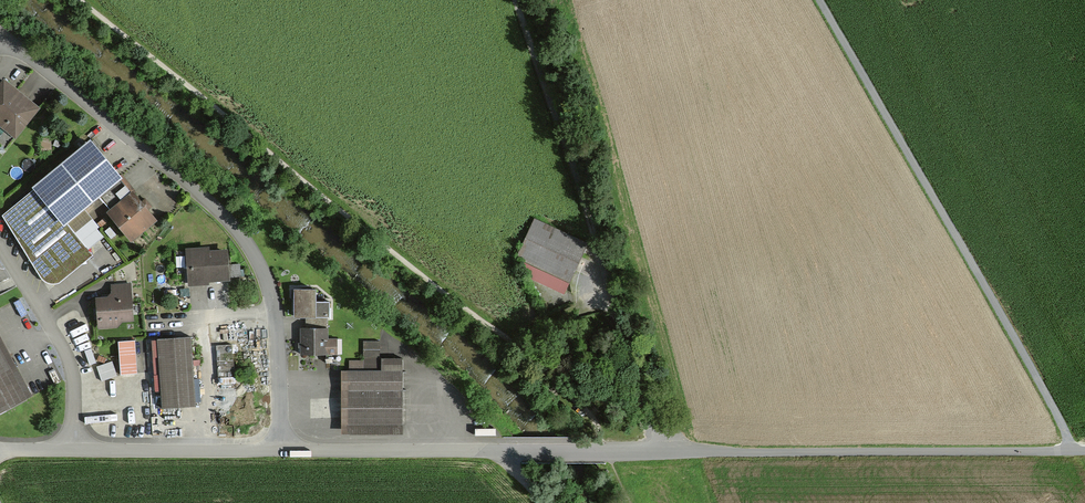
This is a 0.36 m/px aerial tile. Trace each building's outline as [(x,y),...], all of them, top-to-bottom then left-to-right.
[(7,82),(0,90),(0,143),(8,150),(41,110),(7,82)] [(123,181),(92,145),(5,218),(44,279),(50,283),(56,286),(63,285),(97,257),(70,226),(123,181)] [(158,222),(136,195),(111,215),(132,242),(158,222)] [(586,245),(537,223),(519,262),(526,280),(563,296),(586,245)] [(233,250),(191,252),(193,287),(235,285),(233,250)] [(113,299),(100,299),(101,330),(119,330),(118,320),(134,320),(134,285),(113,286),(113,299)] [(322,290),(299,290),(299,320),(334,320),(335,304),(321,304),(322,290)] [(601,332),(584,327),(581,338),(597,343),(601,332)] [(332,331),(306,331),(306,356),(330,357),(329,365),(341,365),(341,342),(332,342),(332,331)] [(32,396),(0,333),(0,412),(32,396)] [(195,339),(162,341),(166,409),(199,407),(195,339)] [(159,340),(151,340),(151,364),(160,364),(159,340)] [(355,372),(345,373),(347,434),(400,432),(397,361),(384,361),(383,342),(368,343),(369,361),(355,362),(355,372)] [(139,343),(123,345),(126,376),(141,374),(139,343)] [(99,368),(103,381),(123,376),(119,362),(99,368)] [(223,363),(222,377),(236,378),(237,364),(223,363)]
